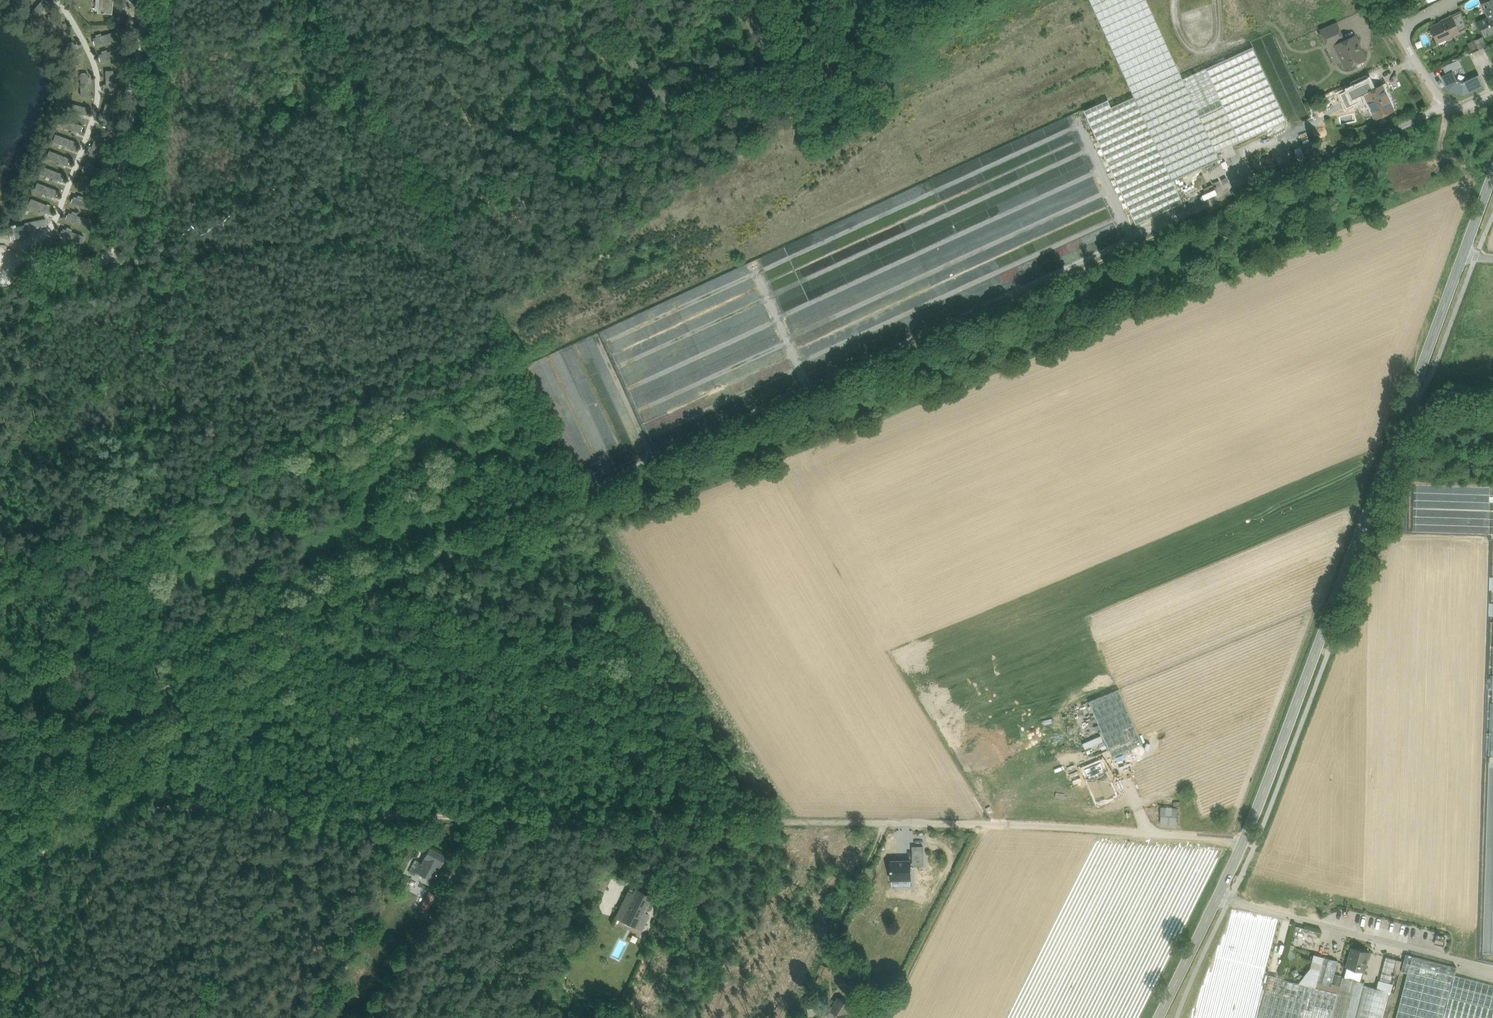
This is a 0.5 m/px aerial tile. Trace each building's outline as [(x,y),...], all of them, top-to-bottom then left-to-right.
[(36,22),(50,4),(45,0),(43,0),(30,17),(36,22)] [(98,12),(112,14),(112,13),(113,6),(113,5),(113,0),(99,0),(98,12)] [(1147,0),(1090,0),(1133,93),(1180,71),(1147,0)] [(1486,28),(1492,25),(1492,0),(1487,3),(1490,10),(1482,15),(1480,16),(1486,28)] [(1431,27),(1439,42),(1468,28),(1461,13),(1431,27)] [(47,19),(60,37),(67,33),(54,15),(47,19)] [(1337,22),(1320,29),(1327,44),(1334,41),(1335,44),(1345,40),(1337,22)] [(118,39),(116,31),(95,37),(97,45),(118,39)] [(1345,40),(1335,44),(1346,67),(1365,58),(1361,49),(1359,43),(1358,43),(1354,36),(1345,40)] [(1483,37),(1475,40),(1479,49),(1486,45),(1483,37)] [(1474,40),(1468,43),(1471,50),(1477,47),(1474,40)] [(76,65),(83,61),(73,41),(66,45),(76,65)] [(1253,47),(1206,68),(1223,105),(1200,116),(1216,152),(1286,120),(1253,47)] [(103,62),(124,56),(122,48),(101,54),(103,62)] [(1459,59),(1442,66),(1445,73),(1462,66),(1459,59)] [(1206,68),(1183,78),(1200,116),(1223,105),(1206,68)] [(106,93),(114,92),(113,70),(106,70),(106,93)] [(1180,71),(1133,93),(1134,96),(1173,180),(1220,159),(1216,152),(1200,116),(1183,78),(1180,71)] [(1457,79),(1453,71),(1442,75),(1448,89),(1463,95),(1484,86),(1479,74),(1463,81),(1457,79)] [(88,74),(80,74),(81,96),(88,96),(88,74)] [(1366,74),(1350,82),(1357,97),(1364,94),(1364,93),(1373,89),(1366,74)] [(1373,89),(1364,93),(1364,94),(1374,115),(1385,110),(1389,112),(1392,110),(1394,106),(1392,103),(1390,102),(1386,93),(1386,91),(1385,88),(1383,87),(1382,85),(1373,89)] [(1134,96),(1111,107),(1108,99),(1084,110),(1136,224),(1183,202),(1173,180),(1134,96)] [(65,110),(87,115),(89,108),(67,102),(65,110)] [(113,105),(105,103),(99,124),(107,126),(113,105)] [(62,118),(59,126),(80,133),(83,125),(62,118)] [(1305,123),(1294,126),(1299,142),(1310,139),(1305,123)] [(104,136),(96,133),(88,154),(96,157),(104,136)] [(76,142),(56,134),(53,141),(74,149),(76,142)] [(1277,163),(1290,158),(1284,143),(1271,147),(1277,163)] [(1309,143),(1301,146),(1305,157),(1314,153),(1309,143)] [(47,158),(67,166),(70,158),(49,150),(47,158)] [(87,163),(84,171),(105,178),(108,171),(87,163)] [(64,174),(43,167),(40,174),(61,182),(64,174)] [(99,195),(102,187),(81,180),(78,187),(99,195)] [(55,198),(58,190),(37,183),(35,190),(55,198)] [(96,203),(75,196),(72,204),(93,211),(96,203)] [(52,206),(31,199),(28,206),(49,214),(52,206)] [(91,219),(70,212),(67,219),(88,226),(91,219)] [(27,229),(47,224),(46,217),(25,222),(27,229)] [(16,224),(8,226),(8,228),(10,233),(11,240),(27,236),(26,230),(25,224),(16,226),(16,224)] [(61,236),(82,243),(85,236),(64,228),(61,236)] [(46,242),(44,248),(55,252),(57,246),(47,243),(46,242)] [(1451,382),(1438,382),(1438,394),(1451,394),(1451,382)] [(1142,744),(1118,689),(1089,701),(1112,756),(1142,744)] [(1177,809),(1161,807),(1160,824),(1176,825),(1177,809)] [(415,859),(410,869),(416,872),(435,881),(438,875),(436,874),(446,853),(430,845),(421,862),(415,859)] [(923,863),(923,846),(913,847),(913,863),(923,863)] [(910,860),(891,860),(891,878),(899,878),(899,886),(911,886),(910,860)] [(599,871),(591,888),(603,894),(611,876),(599,871)] [(387,882),(393,886),(396,880),(390,876),(387,882)] [(616,916),(633,924),(644,929),(650,915),(644,912),(652,896),(636,888),(633,893),(629,891),(616,916)] [(425,912),(427,913),(436,895),(429,891),(419,909),(425,913),(425,912)] [(420,922),(425,914),(419,911),(414,918),(420,922)] [(1369,952),(1352,947),(1347,967),(1364,971),(1369,952)] [(1456,967),(1405,954),(1401,971),(1407,972),(1410,963),(1454,975),(1456,967)] [(1396,959),(1385,956),(1377,988),(1388,991),(1393,972),(1396,959)] [(1338,960),(1324,957),(1317,981),(1331,985),(1334,974),(1338,960)] [(1396,959),(1393,972),(1398,974),(1402,960),(1396,959)] [(1410,963),(1407,972),(1395,1017),(1443,1017),(1449,996),(1454,975),(1410,963)] [(1364,971),(1347,967),(1344,977),(1361,982),(1364,971)] [(1338,987),(1341,975),(1334,974),(1331,985),(1338,987)] [(1269,975),(1258,1017),(1298,1017),(1306,984),(1269,975)] [(1454,975),(1449,996),(1492,1008),(1492,985),(1454,975)] [(1342,977),(1332,1017),(1382,1017),(1389,991),(1388,991),(1377,988),(1363,984),(1364,982),(1361,982),(1344,977),(1342,977)] [(1306,984),(1298,1017),(1332,1017),(1338,993),(1306,984)] [(1449,996),(1443,1017),(1492,1017),(1492,1008),(1449,996)] [(846,1014),(852,1005),(838,997),(827,1014),(833,1017),(844,1017),(846,1014)]
